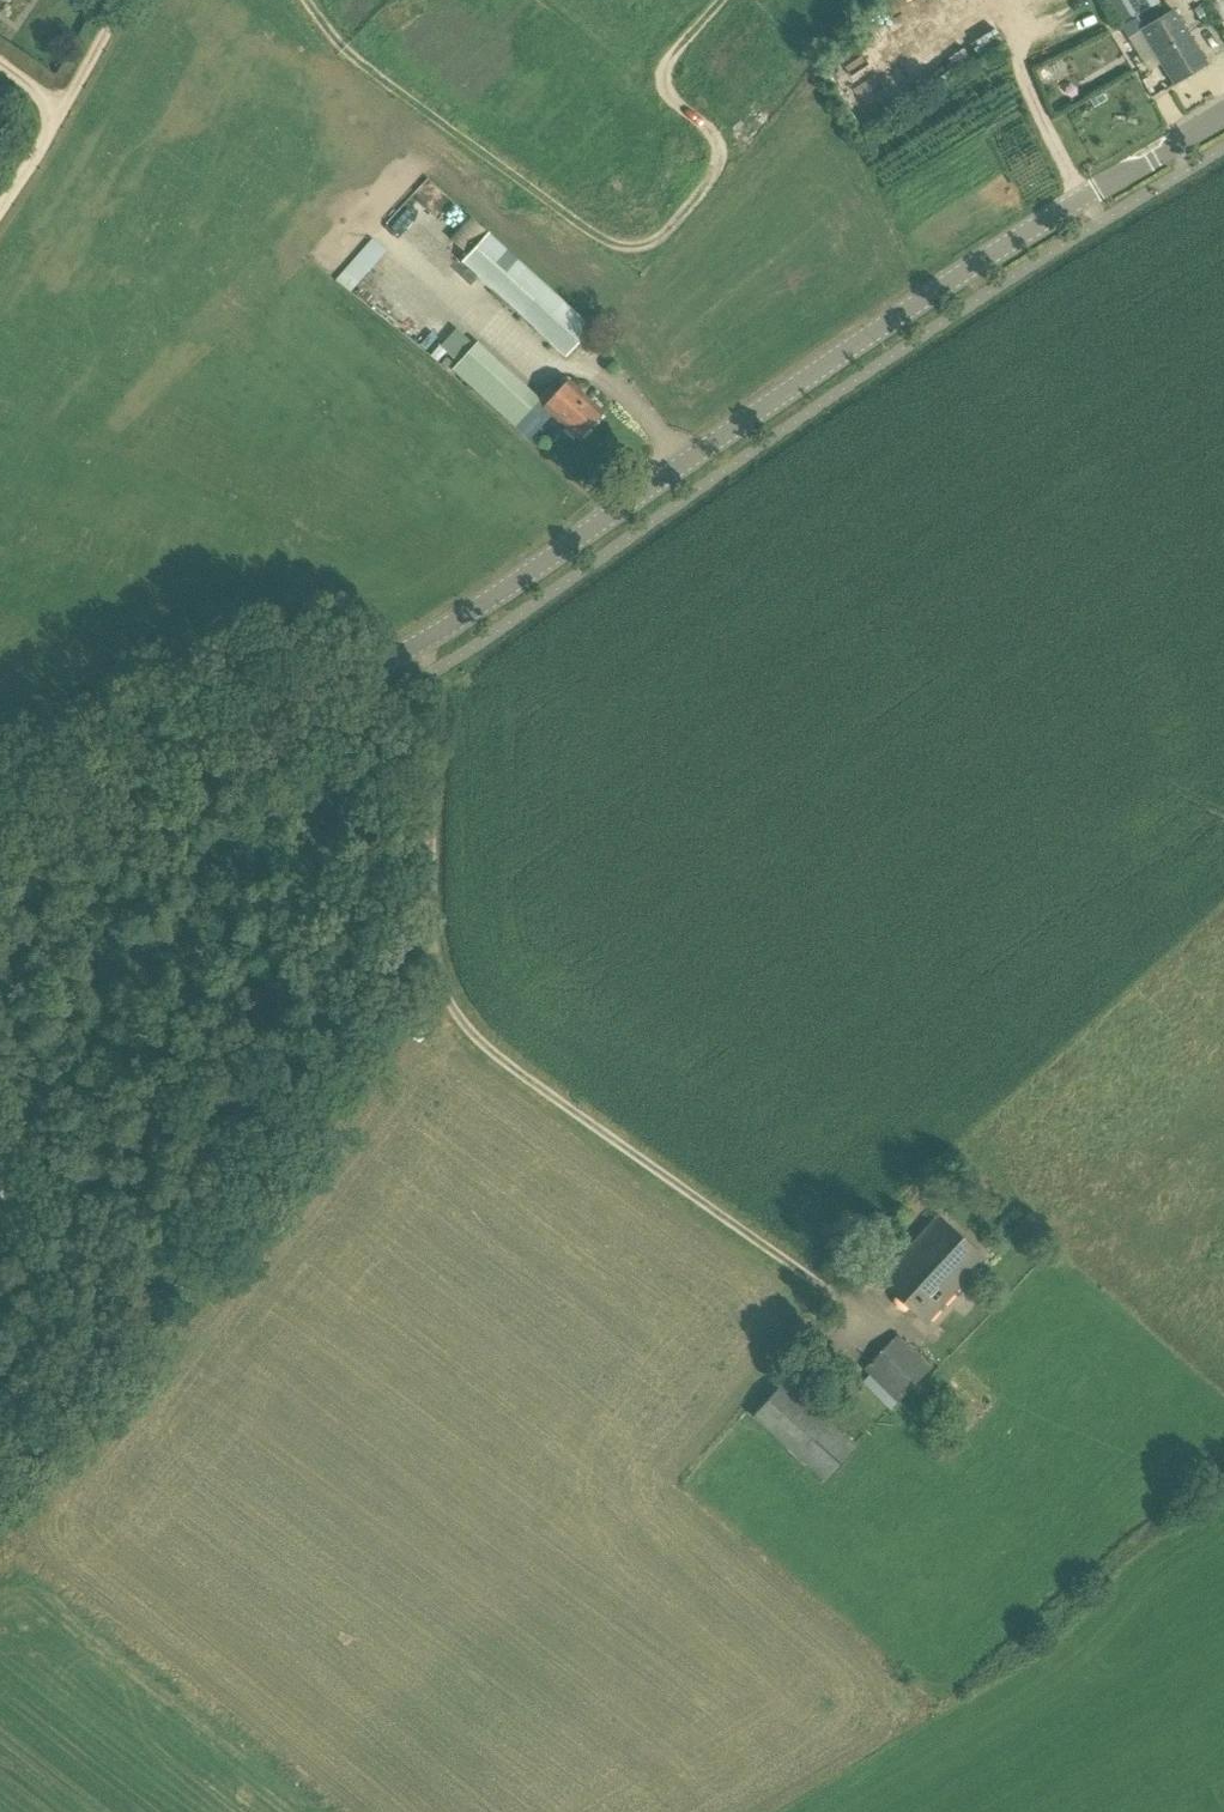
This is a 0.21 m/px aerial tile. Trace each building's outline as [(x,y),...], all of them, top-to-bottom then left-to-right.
[(1127,6),(1134,18),(1137,16),(1145,28),(1142,30),(1174,83),(1208,63),(1173,4),(1163,10),(1157,0),(1123,0),(1127,6)] [(1217,14),(1210,3),(1195,11),(1202,23),(1217,14)] [(1134,18),(1127,6),(1115,13),(1122,25),(1134,18)] [(462,261),(566,356),(594,326),(488,231),(462,261)] [(381,239),(348,275),(361,286),(394,251),(381,239)] [(453,367),(513,424),(538,398),(479,341),(453,367)] [(543,406),(577,437),(602,410),(568,379),(543,406)] [(879,1281),(925,1324),(985,1258),(938,1216),(879,1281)] [(863,1369),(896,1402),(931,1367),(898,1334),(863,1369)] [(752,1416),(825,1482),(857,1446),(784,1380),(752,1416)]
